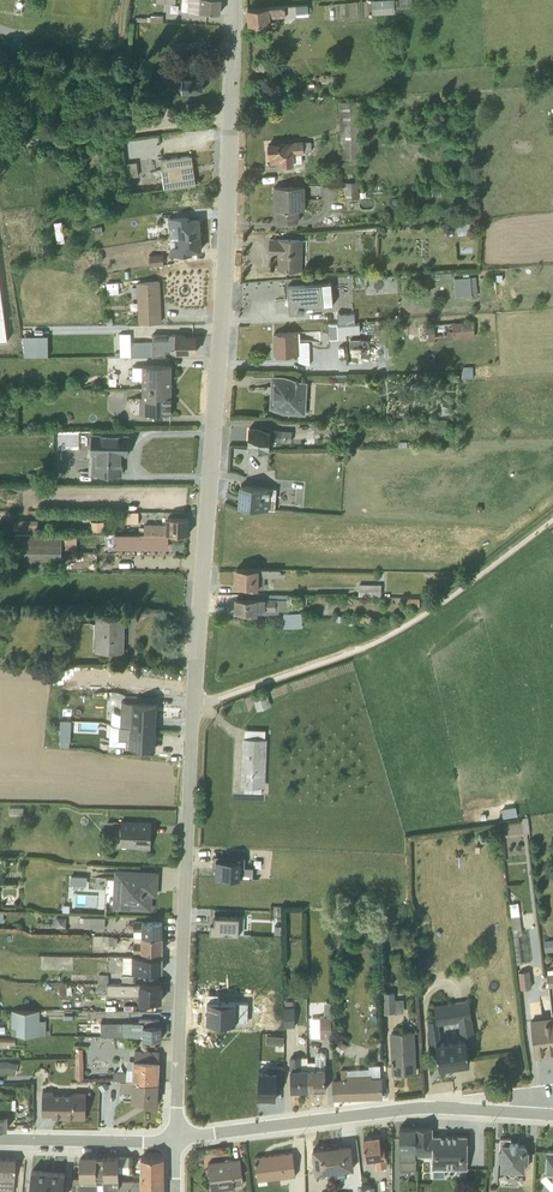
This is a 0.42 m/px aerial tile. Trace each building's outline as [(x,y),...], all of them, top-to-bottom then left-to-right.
[(188,11),(219,13),(220,0),(182,0),(181,10),(188,11)] [(371,1),(372,15),(395,13),(395,9),(398,9),(397,0),(394,1),(394,0),(378,0),(371,1)] [(247,8),(248,24),(250,24),(250,33),(262,32),(262,23),(271,22),(270,16),(285,15),(285,17),(308,15),(308,4),(247,8)] [(174,5),(166,5),(165,13),(173,13),(174,5)] [(174,89),(204,89),(204,76),(174,75),(174,89)] [(357,101),(338,102),(341,159),(350,158),(351,164),(357,164),(356,158),(363,157),(362,101),(357,101)] [(270,155),(271,162),(280,162),(280,165),(293,164),(293,163),(297,163),(296,154),(303,154),(303,151),(311,151),(311,141),(268,144),(269,155),(270,155)] [(160,159),(164,188),(193,184),(189,155),(160,159)] [(127,163),(129,177),(138,175),(136,162),(127,163)] [(341,180),(341,197),(360,197),(360,180),(341,180)] [(275,211),(275,221),(298,221),(298,209),(305,209),(304,186),(273,187),(273,211),(275,211)] [(50,207),(35,209),(36,216),(51,214),(50,207)] [(178,236),(200,233),(199,218),(190,219),(189,216),(168,217),(168,227),(177,226),(178,236)] [(474,219),(457,220),(458,231),(475,230),(474,219)] [(61,221),(54,222),(57,243),(65,242),(61,221)] [(170,251),(170,256),(192,254),(191,251),(202,250),(200,233),(178,236),(171,237),(171,246),(170,246),(170,247),(168,247),(168,251),(170,251)] [(302,239),(269,238),(268,255),(277,256),(277,269),(301,270),(302,239)] [(49,245),(41,246),(43,255),(50,254),(49,245)] [(162,253),(141,256),(142,263),(149,262),(150,266),(163,265),(162,253)] [(444,269),(445,288),(468,287),(468,268),(444,269)] [(352,275),(353,286),(365,286),(364,274),(352,275)] [(138,321),(138,323),(161,322),(159,280),(136,282),(138,321)] [(288,285),(290,312),(313,311),(312,306),(332,305),(331,283),(288,285)] [(336,310),(337,320),(355,319),(354,309),(336,310)] [(420,316),(421,333),(476,330),(475,312),(420,316)] [(328,321),(329,335),(346,334),(346,329),(361,328),(360,319),(355,319),(337,320),(328,321)] [(296,332),(273,333),(274,355),(298,354),(298,360),(310,359),(309,341),(300,341),(299,332),(296,332)] [(130,342),(131,356),(165,355),(165,353),(197,352),(196,335),(184,335),(184,333),(152,333),(152,341),(130,342)] [(25,355),(50,355),(49,334),(24,334),(25,355)] [(370,335),(350,335),(350,347),(361,347),(361,353),(377,353),(377,347),(370,347),(370,335)] [(142,366),(132,366),(132,379),(142,379),(142,390),(171,390),(172,365),(142,365),(142,366)] [(308,377),(271,375),(270,408),(306,410),(308,377)] [(139,401),(139,413),(171,413),(171,390),(142,390),(142,401),(139,401)] [(329,417),(314,417),(315,428),(330,427),(329,417)] [(249,427),(248,444),(269,445),(270,436),(291,437),(292,427),(259,425),(259,428),(249,427)] [(91,454),(91,473),(122,475),(122,455),(128,455),(128,436),(128,434),(91,433),(90,454),(91,454)] [(241,481),(239,502),(275,505),(276,485),(275,483),(241,481)] [(138,512),(124,512),(125,523),(138,522),(138,512)] [(188,534),(188,519),(166,517),(165,524),(144,524),(143,527),(138,527),(138,533),(167,534),(188,534)] [(37,532),(37,521),(14,520),(14,532),(37,532)] [(87,525),(87,531),(103,531),(103,522),(91,522),(91,525),(87,525)] [(14,532),(13,567),(61,567),(61,549),(71,549),(71,552),(76,552),(76,534),(37,532),(14,532)] [(138,533),(114,533),(114,547),(166,547),(167,534),(138,533)] [(282,572),(283,568),(280,568),(280,564),(237,564),(236,580),(248,580),(248,584),(264,583),(264,572),(282,572)] [(381,592),(381,580),(359,579),(358,591),(381,592)] [(236,593),(236,606),(245,607),(245,608),(279,609),(279,605),(288,605),(288,590),(248,589),(248,593),(236,593)] [(96,613),(95,651),(123,652),(124,614),(96,613)] [(266,686),(253,690),(257,706),(271,701),(266,686)] [(112,711),(112,722),(156,724),(156,700),(122,698),(121,711),(112,711)] [(61,719),(61,741),(71,742),(72,719),(61,719)] [(155,732),(156,724),(112,722),(110,722),(109,741),(155,743),(155,732)] [(267,734),(267,733),(265,733),(265,724),(244,724),(244,730),(243,730),(243,733),(242,733),(241,781),(244,781),(244,786),(262,787),(262,781),(265,782),(267,734)] [(515,801),(501,803),(503,813),(516,811),(515,801)] [(152,818),(122,817),(121,841),(142,842),(142,844),(151,844),(152,818)] [(115,865),(113,903),(152,905),(153,891),(157,891),(158,867),(115,865)] [(72,870),(72,878),(88,878),(88,870),(72,870)] [(516,958),(530,956),(526,926),(522,927),(518,897),(508,898),(516,957),(516,958)] [(240,928),(241,911),(217,910),(216,918),(212,918),(212,927),(240,928)] [(105,912),(85,912),(84,922),(105,923),(105,912)] [(56,913),(56,923),(66,923),(67,913),(56,913)] [(135,916),(134,932),(162,932),(162,917),(135,916)] [(117,931),(105,931),(106,940),(117,939),(117,931)] [(131,939),(131,944),(134,944),(134,947),(141,947),(141,946),(162,947),(162,932),(134,932),(134,939),(131,939)] [(543,935),(544,946),(552,944),(552,937),(552,934),(543,935)] [(123,952),(123,967),(151,968),(152,966),(162,966),(162,952),(123,952)] [(528,964),(518,966),(521,983),(531,982),(528,964)] [(122,979),(135,979),(135,971),(122,971),(122,979)] [(107,979),(107,990),(139,991),(139,998),(151,998),(151,995),(161,995),(161,980),(135,979),(122,979),(107,979)] [(405,992),(396,992),(396,985),(385,985),(385,1006),(405,1006),(405,992)] [(475,1032),(469,995),(434,1000),(435,1014),(427,1016),(431,1038),(436,1037),(439,1061),(469,1057),(466,1034),(474,1033),(475,1032)] [(284,1002),(284,1022),(295,1021),(295,1002),(292,1002),(292,996),(285,996),(285,1002),(284,1002)] [(311,1032),(321,1032),(331,1032),(330,997),(324,997),(324,1011),(320,1011),(320,1013),(310,1013),(311,1032)] [(42,1015),(41,1004),(13,1005),(14,1029),(48,1028),(48,1014),(42,1015)] [(552,1011),(531,1014),(535,1051),(552,1049),(552,1018),(552,1011)] [(140,1017),(101,1017),(101,1031),(143,1031),(143,1034),(161,1034),(161,1021),(160,1021),(160,1014),(140,1014),(140,1017)] [(414,1025),(390,1026),(392,1068),(394,1068),(394,1071),(396,1072),(400,1072),(403,1068),(403,1067),(416,1066),(414,1025)] [(114,1066),(113,1074),(158,1076),(159,1047),(135,1046),(135,1055),(134,1055),(133,1064),(127,1064),(127,1066),(114,1066)] [(309,1084),(326,1083),(325,1049),(322,1046),(318,1046),(315,1049),(315,1056),(308,1056),(309,1084)] [(301,1051),(290,1051),(292,1084),(309,1084),(308,1051),(301,1052),(301,1051)] [(18,1058),(9,1056),(0,1057),(0,1067),(7,1067),(16,1069),(18,1058)] [(333,1074),(333,1094),(382,1092),(382,1071),(381,1071),(380,1060),(369,1060),(369,1063),(341,1064),(341,1073),(333,1074)] [(259,1091),(285,1092),(285,1065),(260,1065),(259,1091)] [(158,1077),(121,1075),(120,1086),(133,1087),(133,1095),(157,1097),(158,1077)] [(109,1082),(106,1076),(99,1081),(102,1086),(109,1082)] [(7,1124),(7,1104),(16,1104),(16,1093),(6,1094),(7,1090),(0,1084),(0,1124),(7,1124)] [(53,1086),(43,1086),(43,1110),(53,1110),(53,1113),(86,1113),(86,1087),(74,1087),(74,1089),(53,1089),(53,1086)] [(400,1122),(400,1165),(415,1163),(415,1122),(400,1122)] [(445,1164),(467,1164),(467,1130),(432,1130),(431,1122),(415,1122),(416,1149),(432,1149),(432,1164),(433,1164),(433,1172),(445,1172),(445,1164)] [(380,1130),(363,1132),(366,1154),(375,1153),(377,1162),(387,1161),(384,1141),(382,1141),(380,1130)] [(516,1167),(516,1165),(524,1165),(525,1156),(528,1156),(529,1145),(526,1145),(526,1139),(510,1138),(511,1133),(500,1132),(499,1143),(498,1143),(498,1154),(500,1154),(500,1164),(507,1164),(507,1166),(510,1169),(514,1169),(516,1167)] [(331,1141),(334,1165),(335,1172),(347,1171),(346,1164),(354,1163),(351,1138),(331,1141)] [(312,1143),(315,1168),(334,1165),(331,1141),(312,1143)] [(255,1151),(258,1175),(295,1170),(293,1146),(255,1151)] [(97,1152),(97,1178),(104,1178),(105,1186),(108,1186),(108,1191),(119,1191),(118,1151),(97,1152)] [(131,1152),(118,1151),(119,1183),(163,1183),(163,1165),(141,1165),(141,1175),(125,1175),(125,1167),(131,1167),(131,1152)] [(97,1152),(81,1152),(81,1172),(74,1172),(73,1191),(97,1191),(97,1190),(98,1188),(97,1178),(97,1152)] [(163,1165),(163,1152),(141,1152),(141,1165),(163,1165)] [(212,1185),(235,1183),(234,1179),(243,1178),(240,1153),(208,1157),(210,1168),(208,1168),(209,1175),(211,1175),(212,1185)] [(14,1186),(16,1154),(0,1154),(0,1184),(5,1184),(5,1185),(14,1186)] [(48,1166),(32,1165),(30,1191),(47,1191),(48,1166)] [(64,1182),(65,1167),(48,1166),(47,1182),(47,1191),(64,1191),(64,1188),(64,1183),(64,1182)] [(381,1174),(380,1185),(393,1186),(393,1174),(381,1174)] [(119,1183),(119,1191),(163,1191),(163,1183),(119,1183)]
